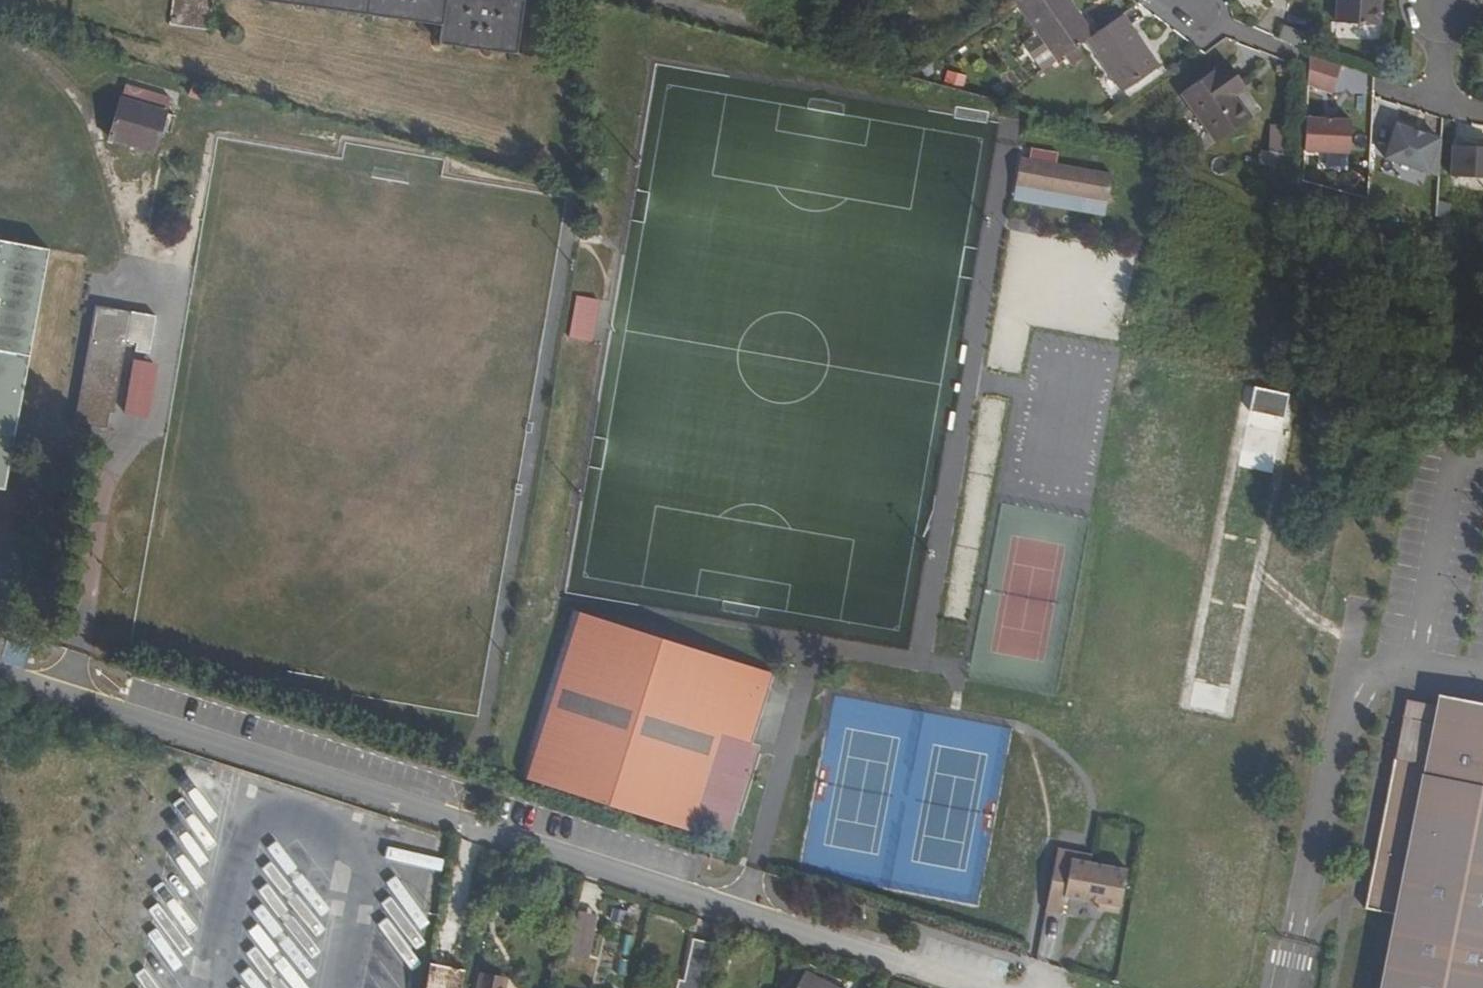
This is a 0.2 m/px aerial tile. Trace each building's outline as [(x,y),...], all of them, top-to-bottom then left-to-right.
[(206,0),(167,0),(164,23),(202,28),(206,0)] [(437,23),(435,42),(511,52),(518,0),(269,0),(437,23)] [(1052,56),(1083,34),(1088,31),(1067,0),(1014,0),(1052,56)] [(1333,17),(1373,20),(1375,0),(1334,0),(1333,17)] [(1088,31),(1083,34),(1120,85),(1156,59),(1143,42),(1146,40),(1121,6),(1088,31)] [(1311,55),(1310,85),(1330,92),(1340,64),(1311,55)] [(1220,56),(1174,89),(1210,140),(1246,115),(1228,89),(1238,82),(1220,56)] [(1339,69),(1338,91),(1367,93),(1369,71),(1339,69)] [(149,109),(103,96),(92,136),(137,149),(149,109)] [(1352,118),(1307,116),(1305,150),(1351,152),(1352,118)] [(1441,137),(1397,122),(1385,156),(1429,171),(1441,137)] [(1453,145),(1451,175),(1482,177),(1482,146),(1453,145)] [(1112,172),(1021,157),(1014,198),(1076,208),(1078,195),(1107,200),(1112,172)] [(47,247),(2,240),(0,250),(0,484),(1,484),(47,247)] [(575,290),(567,332),(589,336),(597,294),(575,290)] [(127,301),(91,294),(69,411),(100,417),(103,401),(108,402),(127,301)] [(133,352),(142,304),(137,303),(129,351),(133,352)] [(157,307),(142,304),(133,352),(147,354),(157,307)] [(123,403),(133,352),(129,351),(119,402),(123,403)] [(147,354),(133,352),(123,403),(138,406),(147,354)] [(569,605),(513,773),(690,831),(722,734),(745,742),(768,671),(569,605)] [(1377,987),(1482,987),(1482,698),(1434,689),(1432,699),(1421,757),(1386,750),(1357,903),(1390,910),(1377,987)] [(1398,692),(1386,750),(1421,757),(1432,699),(1398,692)] [(740,866),(742,857),(733,855),(730,863),(740,866)] [(1128,870),(1072,859),(1065,898),(1121,909),(1128,870)] [(587,959),(596,913),(575,909),(566,955),(587,959)] [(714,942),(691,936),(678,987),(702,987),(714,942)] [(802,967),(789,987),(840,987),(802,967)] [(478,968),(476,975),(501,981),(503,974),(478,968)] [(501,981),(476,975),(473,987),(500,987),(501,981)]
